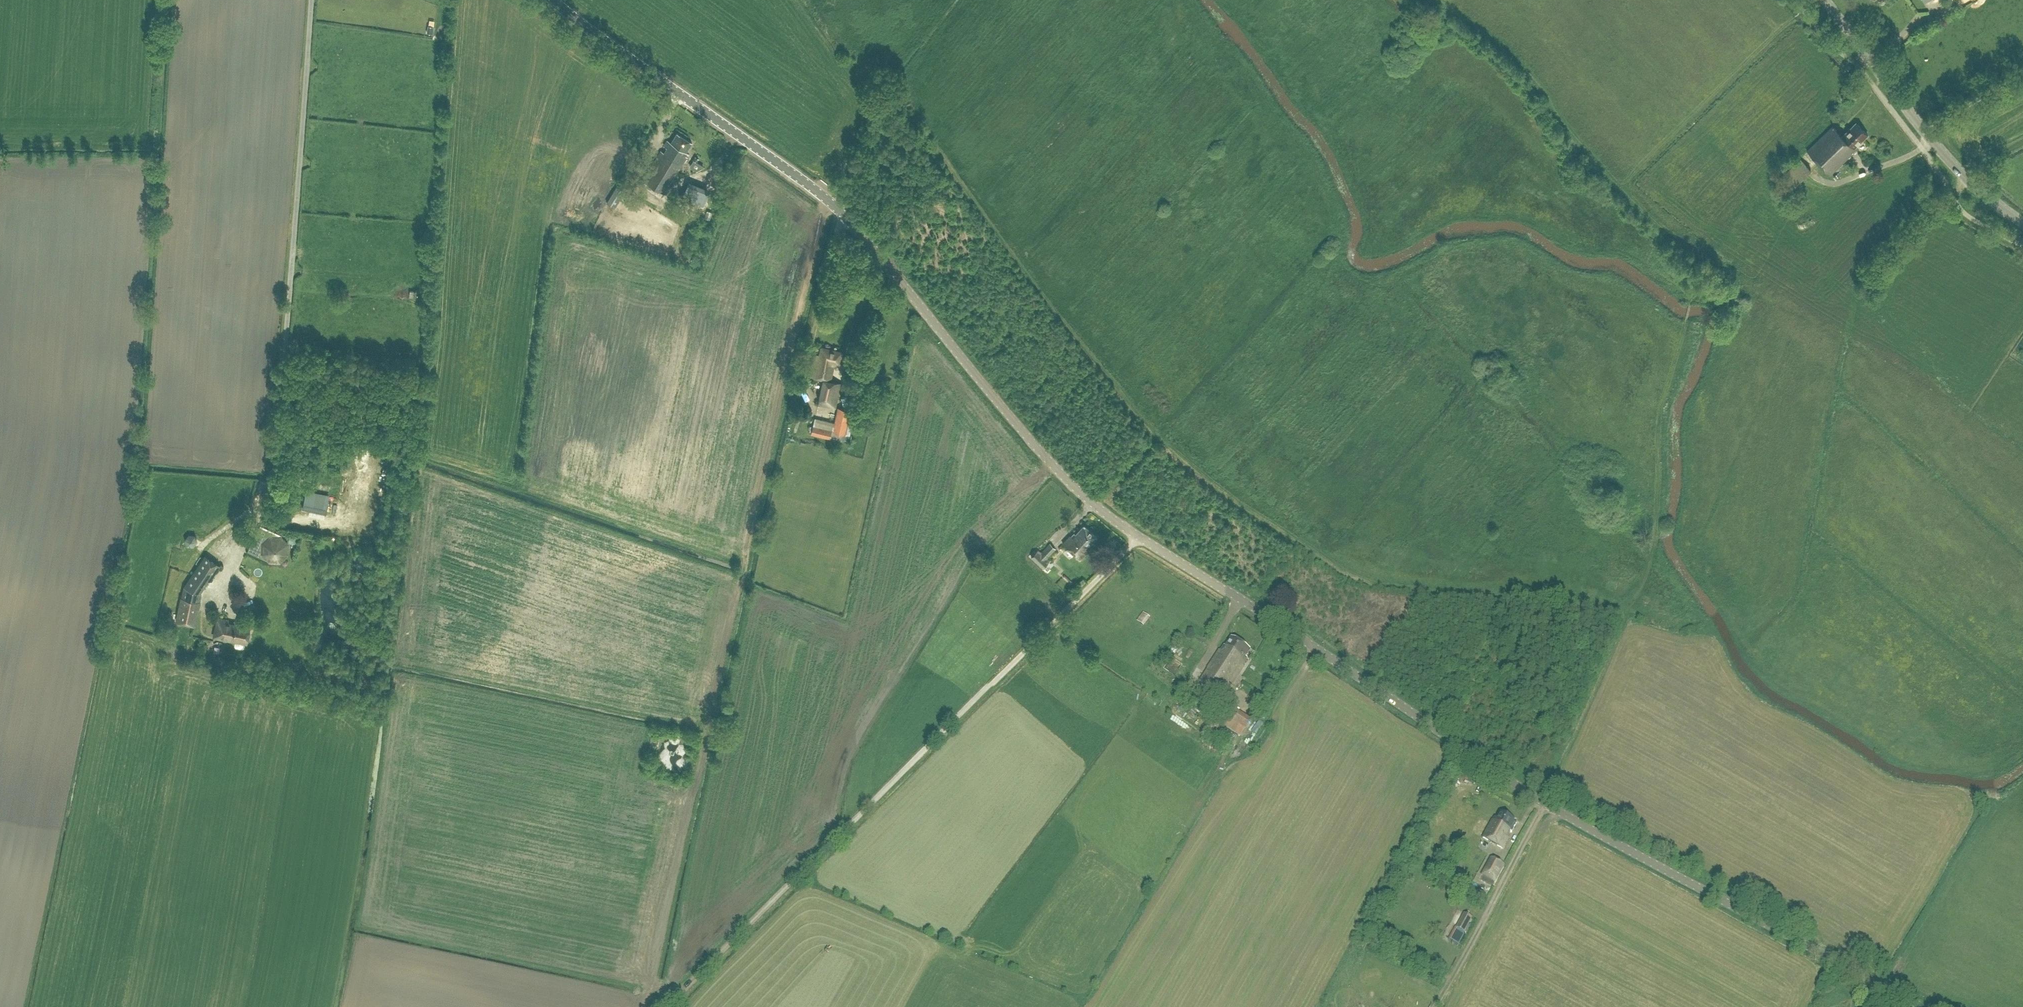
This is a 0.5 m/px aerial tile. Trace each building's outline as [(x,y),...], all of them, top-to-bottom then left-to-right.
[(426,16),(426,36),(435,36),(436,16),(426,16)] [(1856,148),(1854,147),(1868,134),(1856,122),(1842,135),(1832,125),(1807,151),(1830,174),(1856,148)] [(661,144),(667,135),(661,131),(656,140),(661,144)] [(685,152),(691,141),(676,132),(670,142),(666,140),(642,180),(663,193),(687,153),(685,152)] [(620,187),(610,200),(620,208),(630,195),(620,187)] [(818,358),(814,357),(810,376),(823,379),(819,399),(818,403),(834,407),(840,382),(829,380),(833,362),(838,363),(841,350),(821,345),(818,358)] [(843,356),(841,365),(848,366),(850,357),(843,356)] [(834,374),(844,379),(847,373),(836,368),(834,374)] [(850,410),(837,407),(832,430),(812,426),(811,433),(831,438),(831,437),(832,431),(844,434),(850,410)] [(1070,535),(1062,543),(1079,559),(1089,548),(1087,546),(1096,536),(1083,524),(1072,537),(1070,535)] [(280,562),(288,553),(289,543),(280,534),(277,534),(259,526),(247,551),(265,559),(268,562),(280,562)] [(192,534),(188,541),(195,545),(199,538),(192,534)] [(1049,560),(1047,558),(1055,548),(1048,542),(1040,551),(1037,548),(1030,557),(1042,568),(1049,560)] [(209,580),(220,565),(205,555),(184,586),(176,620),(194,624),(201,592),(199,591),(207,579),(209,580)] [(1210,607),(1213,602),(1207,598),(1204,603),(1210,607)] [(1137,622),(1144,627),(1150,619),(1143,614),(1137,622)] [(246,642),(249,626),(225,621),(226,620),(218,618),(214,635),(234,640),(234,644),(235,647),(241,648),(244,646),(245,642),(246,642)] [(1250,651),(1241,645),(1231,639),(1222,653),(1219,651),(1207,669),(1208,670),(1199,682),(1222,697),(1227,690),(1224,688),(1228,683),(1232,685),(1244,667),(1243,666),(1247,659),(1245,658),(1250,651)] [(1241,734),(1251,718),(1235,707),(1224,723),(1241,734)] [(1212,719),(1203,732),(1229,749),(1237,736),(1212,719)] [(1455,792),(1466,798),(1471,787),(1460,781),(1455,792)] [(1502,849),(1510,835),(1516,823),(1514,822),(1514,821),(1500,813),(1497,819),(1495,817),(1483,838),(1502,849)] [(1494,883),(1503,867),(1491,861),(1483,877),(1494,883)] [(1472,918),(1465,915),(1457,929),(1464,933),(1472,918)]
